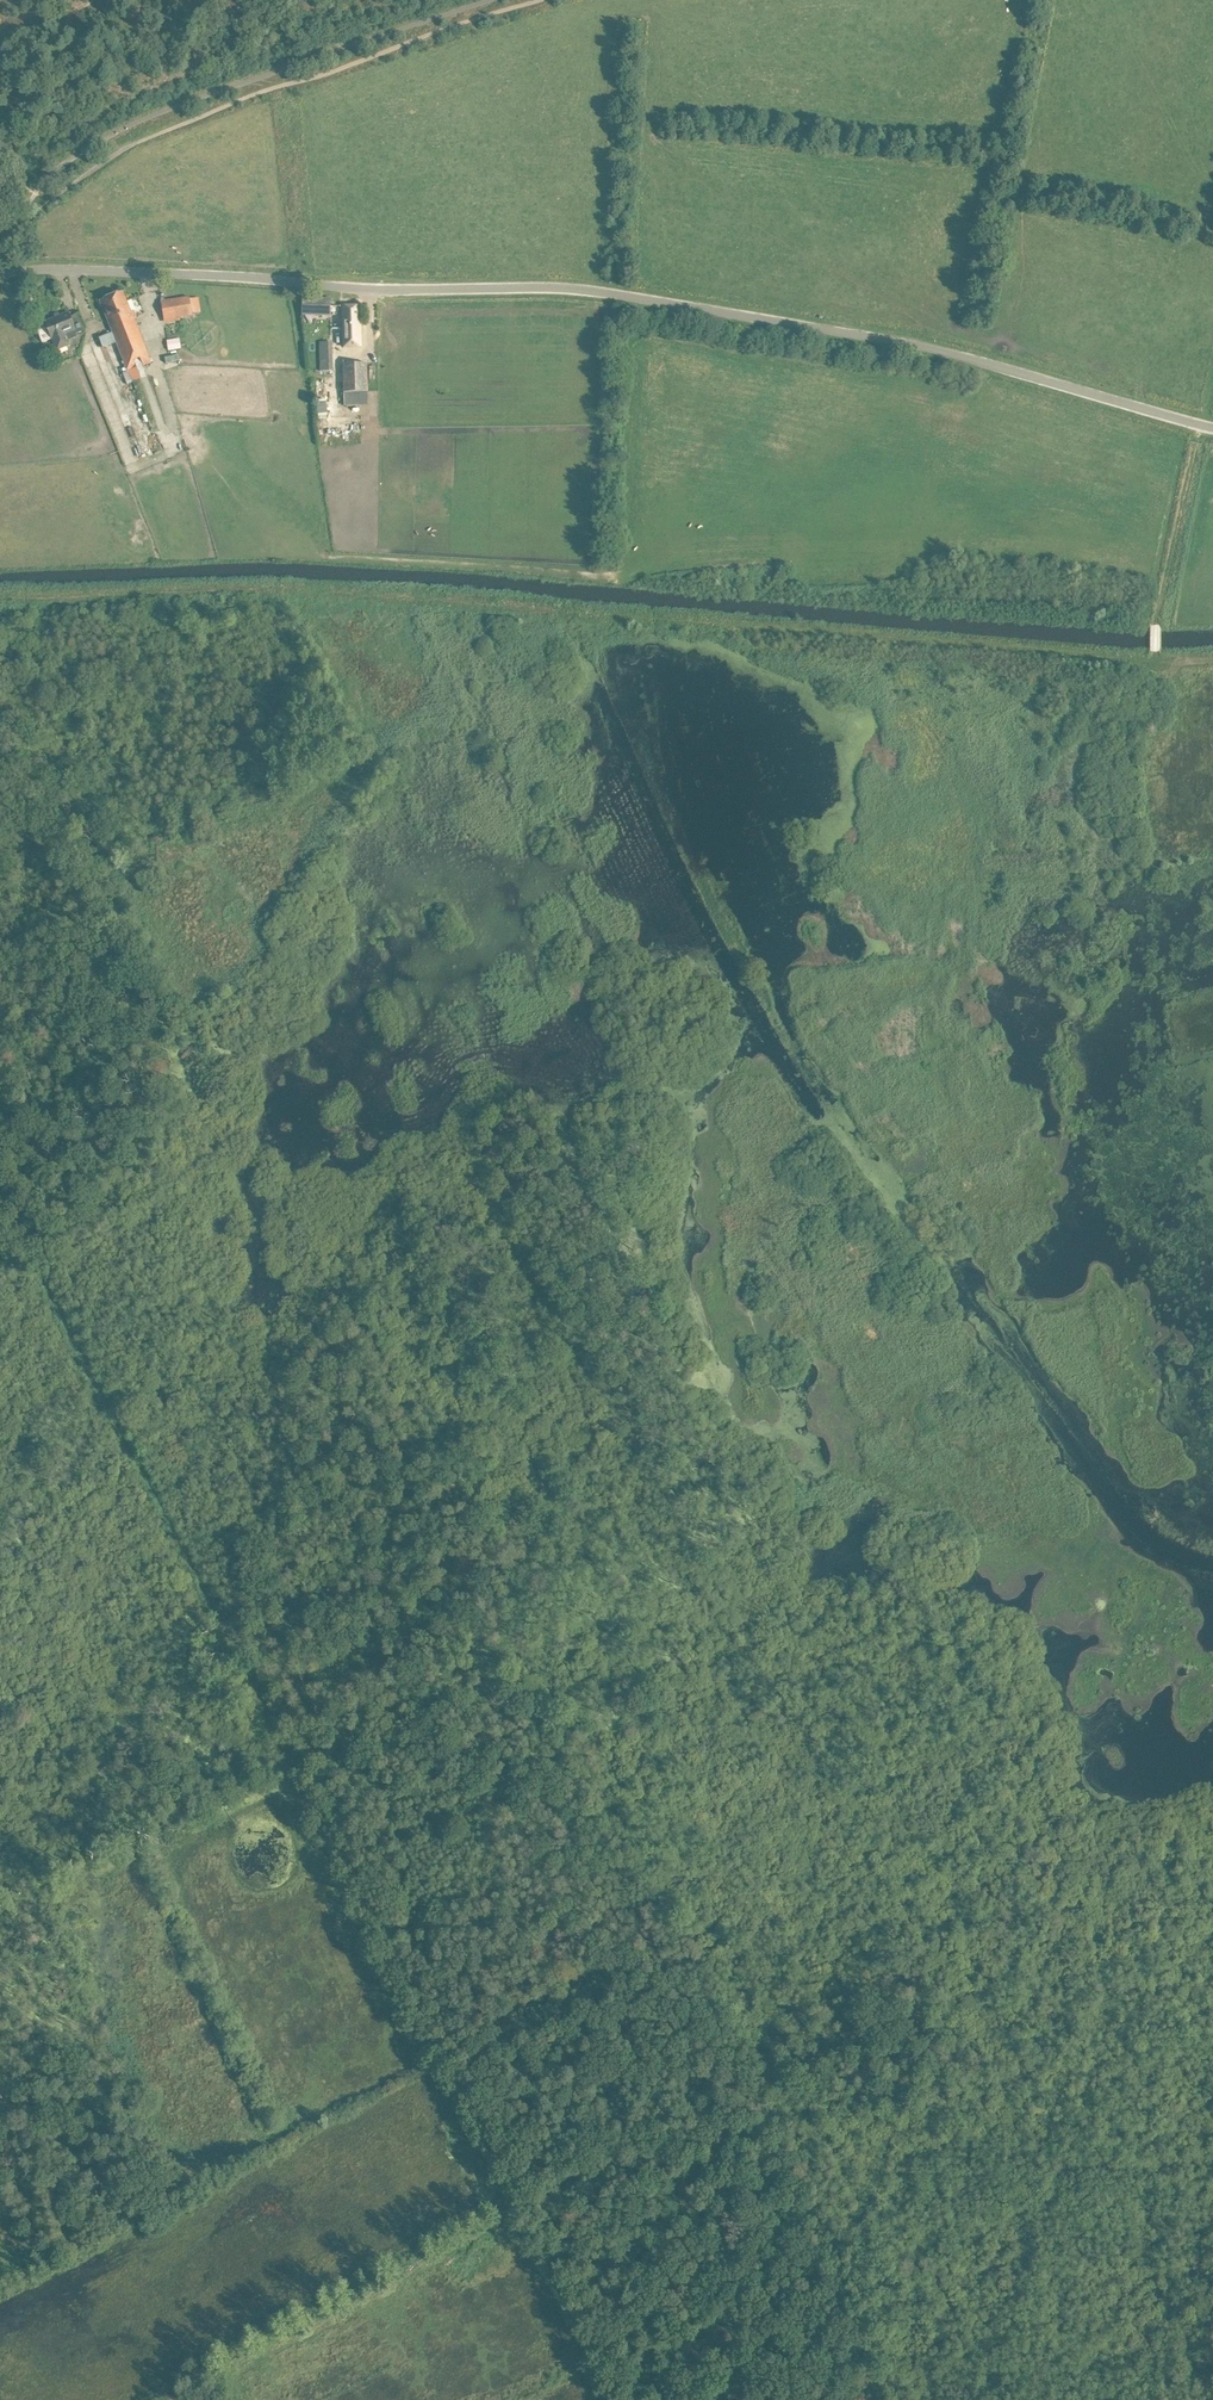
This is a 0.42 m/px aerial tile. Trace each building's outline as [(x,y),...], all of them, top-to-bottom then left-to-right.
[(147,353),(123,291),(100,300),(125,362),(147,353)] [(164,319),(193,314),(190,297),(161,302),(164,319)] [(331,315),(331,306),(331,298),(303,298),(302,314),(331,315)] [(343,305),(344,347),(361,346),(360,305),(343,305)] [(85,330),(86,328),(80,313),(71,316),(69,313),(45,322),(47,327),(38,330),(47,354),(71,344),(69,339),(81,334),(80,332),(85,330)] [(332,370),(331,330),(318,330),(319,370),(332,370)] [(169,339),(170,349),(182,347),(181,338),(169,339)] [(367,363),(343,364),(344,406),(360,405),(359,392),(368,392),(367,363)] [(138,367),(129,370),(134,382),(143,378),(138,367)] [(328,399),(318,399),(319,416),(328,416),(328,399)]
